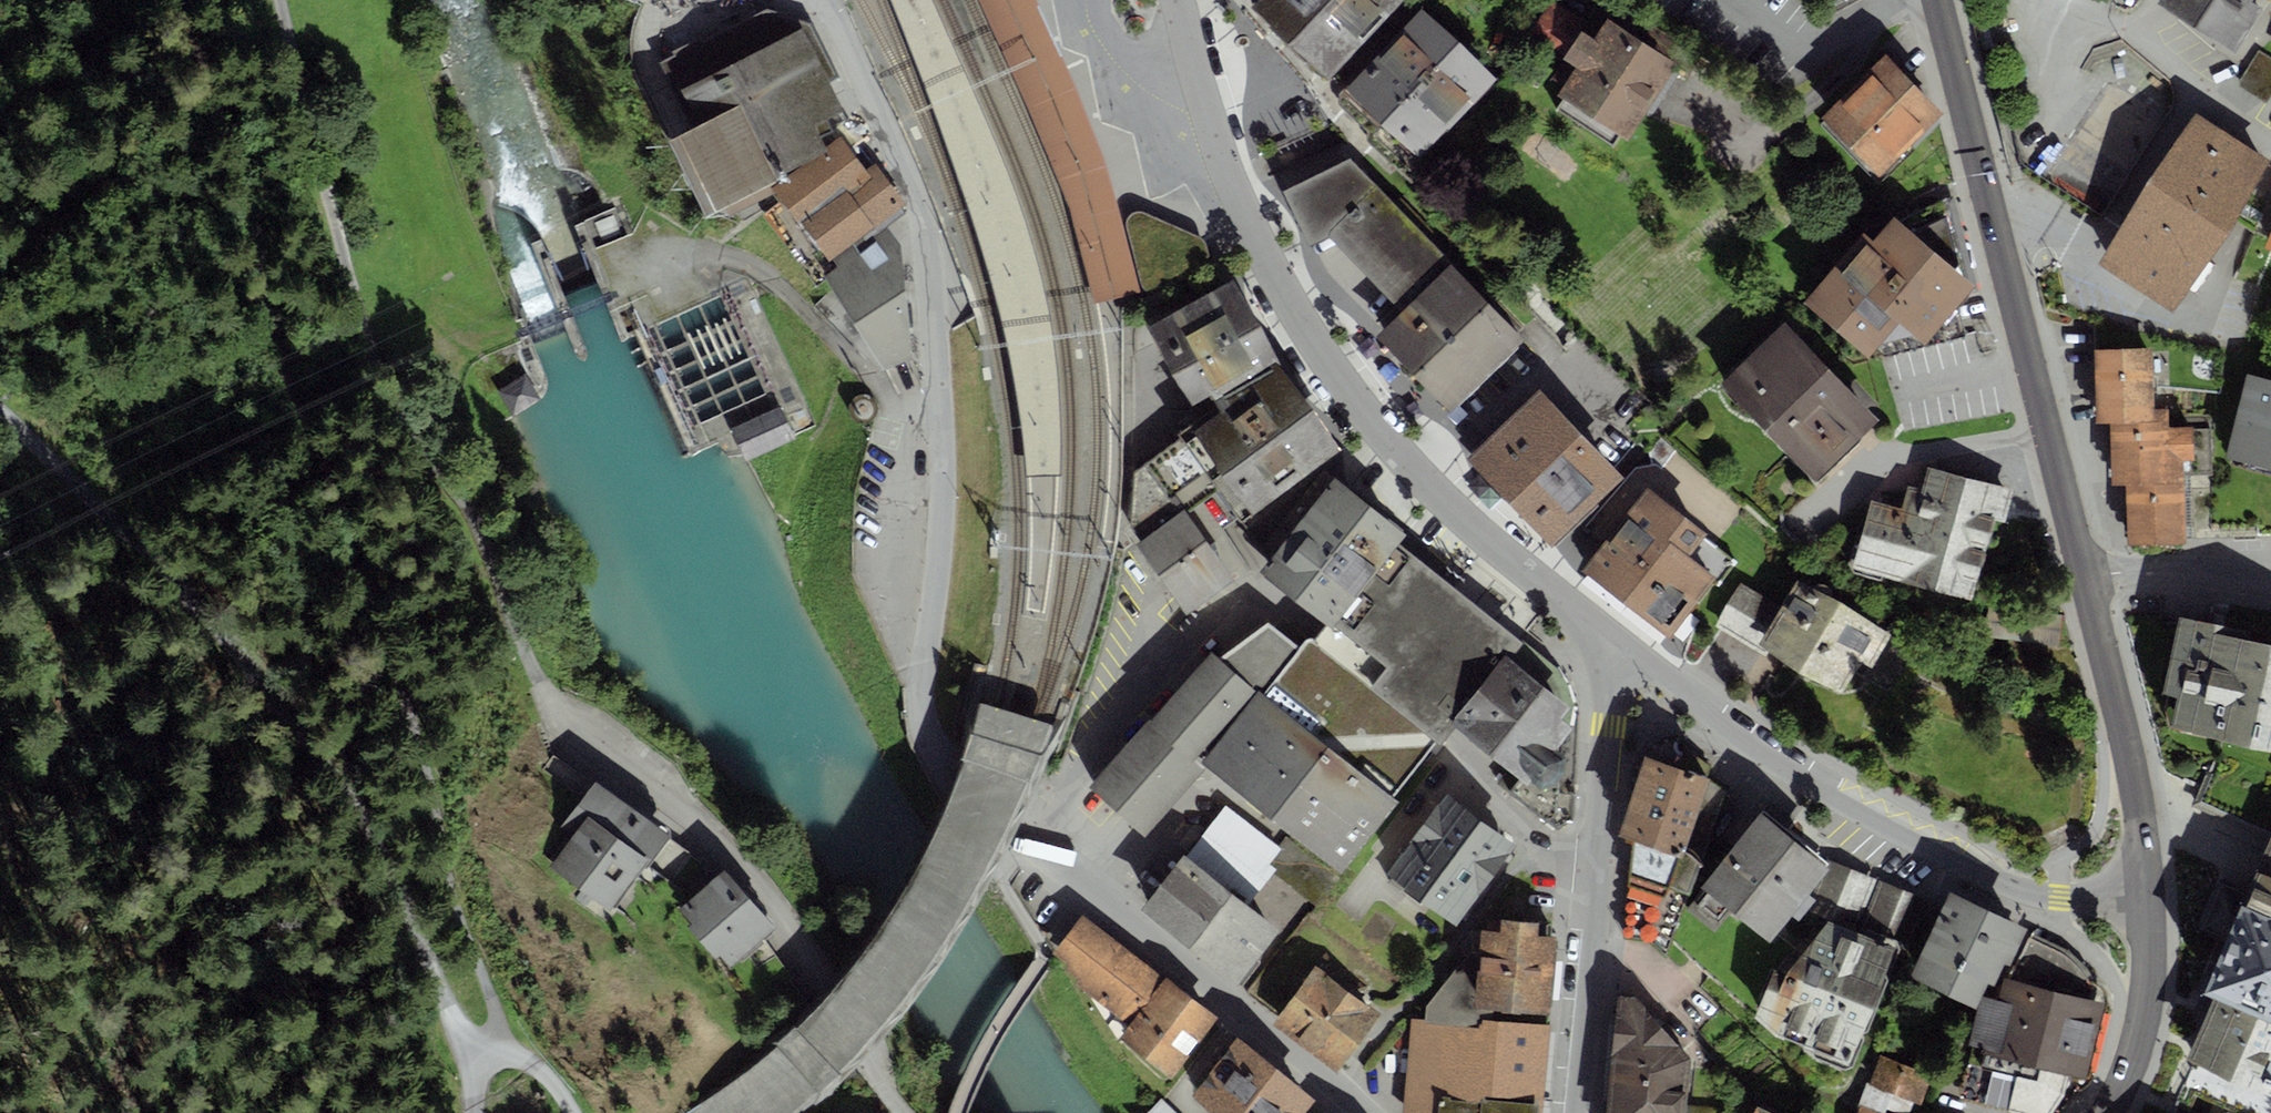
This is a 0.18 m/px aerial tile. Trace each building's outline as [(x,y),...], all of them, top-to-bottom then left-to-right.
[(1012,185),(970,80),(933,0),(887,0),(928,92),(965,197),(991,277),(1005,334),(1019,411),(1027,475),(1060,474),(1059,422),(1058,382),(1051,327),(1045,294),(1039,268),(1026,223),(1012,185)] [(1046,134),(1063,174),(1079,217),(1089,253),(1099,299),(1139,288),(1108,168),(1059,58),(1036,0),(984,0),(1046,134)] [(1254,5),(1328,76),(1402,0),(1259,0),(1254,5)] [(2158,4),(2234,51),(2262,7),(2252,0),(2160,0),(2158,4)] [(1582,20),(1550,1),(1532,31),(1563,50),(1582,20)] [(1422,8),(1346,88),(1419,157),(1495,77),(1422,8)] [(690,125),(675,133),(715,211),(724,207),(779,180),(777,176),(807,161),(828,151),(825,147),(814,124),(843,110),(829,82),(839,77),(829,56),(818,35),(813,24),(767,9),(704,40),(702,36),(672,51),(674,54),(658,62),(690,125)] [(1674,61),(1607,18),(1595,37),(1582,30),(1564,58),(1577,67),(1559,96),(1626,138),(1674,61)] [(2259,50),(2237,85),(2267,104),(2270,97),(2270,58),(2259,50)] [(1886,54),(1821,117),(1878,175),(1943,113),(1886,54)] [(2195,113),(2099,263),(2173,311),(2270,161),(2195,113)] [(715,211),(675,133),(667,137),(706,216),(715,211)] [(775,193),(829,260),(832,258),(851,245),(854,249),(886,226),(906,212),(902,207),(907,204),(875,163),(866,170),(840,136),(825,147),(828,151),(807,161),(780,182),(772,187),(775,193)] [(1350,160),(1283,191),(1309,246),(1329,237),(1400,312),(1378,336),(1451,411),(1526,338),(1350,160)] [(779,180),(724,207),(729,217),(775,193),(772,187),(780,182),(779,180)] [(1969,278),(1947,199),(1899,220),(1969,278)] [(1127,223),(1127,229),(1141,283),(1143,288),(1146,292),(1150,294),(1155,294),(1162,292),(1205,266),(1208,261),(1209,254),(1207,248),(1204,243),(1202,241),(1198,238),(1145,215),(1139,214),(1133,215),(1128,219),(1127,223)] [(1863,232),(1804,302),(1868,355),(1898,320),(1926,343),(1976,284),(1969,278),(1899,220),(1893,215),(1872,240),(1863,232)] [(837,265),(823,275),(884,370),(913,359),(900,244),(886,226),(854,249),(851,245),(832,258),(837,265)] [(1233,279),(1149,325),(1192,404),(1212,394),(1215,400),(1276,358),(1233,279)] [(2096,321),(2098,349),(2145,347),(2145,334),(2096,321)] [(1783,323),(1720,385),(1815,481),(1878,419),(1783,323)] [(2098,349),(2095,350),(2096,423),(2110,424),(2169,422),(2168,410),(2159,408),(2157,388),(2220,393),(2221,352),(2145,334),(2145,347),(2098,349)] [(1221,409),(1179,434),(1181,437),(1218,490),(1240,521),(1339,445),(1276,358),(1215,400),(1221,409)] [(2224,457),(2270,470),(2270,379),(2246,372),(2224,457)] [(525,374),(496,390),(508,414),(538,399),(525,374)] [(1538,388),(1466,458),(1505,498),(1552,548),(1625,479),(1538,388)] [(750,463),(799,440),(784,408),(735,431),(750,463)] [(2169,422),(2110,424),(2113,485),(2125,484),(2183,482),(2183,476),(2213,475),(2212,425),(2169,426),(2169,422)] [(1140,541),(1136,543),(1190,615),(1238,576),(1186,513),(1218,490),(1181,437),(1135,472),(1130,528),(1140,541)] [(1338,458),(1339,445),(1240,521),(1268,562),(1335,477),(1338,458)] [(1869,498),(1850,568),(1972,601),(1995,518),(2005,520),(2014,490),(1925,466),(1920,487),(1907,484),(1901,506),(1869,498)] [(1406,534),(1335,477),(1268,562),(1261,571),(1327,623),(1332,627),(1399,543),(1406,534)] [(2183,482),(2125,484),(2127,545),(2186,544),(2183,482)] [(1709,534),(1646,486),(1582,569),(1669,636),(1712,580),(1719,586),(1737,562),(1706,538),(1709,534)] [(1520,641),(1399,543),(1332,627),(1327,623),(1320,631),(1313,640),(1308,638),(1300,647),(1263,694),(1394,797),(1434,740),(1439,746),(1444,738),(1454,727),(1450,723),(1520,641)] [(1781,607),(1741,585),(1716,627),(1765,655),(1768,650),(1844,694),(1863,662),(1871,667),(1891,632),(1832,599),(1834,595),(1833,590),(1832,587),(1828,583),(1824,582),(1819,582),(1815,584),(1812,587),(1797,579),(1781,607)] [(2172,725),(2270,745),(2270,643),(2237,636),(2239,627),(2178,615),(2162,694),(2178,697),(2172,725)] [(1212,652),(1146,722),(1201,762),(1258,690),(1263,694),(1300,647),(1270,621),(1220,659),(1212,652)] [(1556,666),(1520,641),(1450,723),(1454,727),(1520,778),(1509,793),(1555,829),(1573,818),(1575,724),(1577,704),(1571,684),(1556,666)] [(1258,690),(1201,762),(1205,766),(1343,874),(1400,802),(1394,797),(1263,694),(1258,690)] [(1146,722),(1088,787),(1145,835),(1205,766),(1201,762),(1146,722)] [(1653,746),(1649,756),(1707,776),(1711,763),(1685,752),(1685,748),(1682,743),(1675,739),(1668,739),(1659,742),(1653,746)] [(1649,756),(1645,755),(1618,835),(1635,841),(1684,857),(1709,784),(1711,777),(1707,776),(1649,756)] [(669,830),(594,776),(556,828),(568,838),(546,868),(610,915),(645,867),(648,869),(670,839),(669,830)] [(1725,794),(1709,784),(1684,857),(1673,885),(1691,891),(1725,794)] [(1446,792),(1385,874),(1456,926),(1517,844),(1446,792)] [(1183,853),(1141,910),(1242,985),(1283,930),(1248,904),(1273,872),(1317,904),(1336,878),(1285,840),(1280,845),(1225,804),(1186,855),(1183,853)] [(1824,860),(1762,811),(1702,885),(1704,887),(1733,910),(1771,941),(1816,885),(1831,866),(1824,860)] [(2201,995),(2216,1002),(2192,1059),(2270,1094),(2270,828),(2201,995)] [(1684,857),(1635,841),(1623,940),(1647,942),(1666,959),(1691,891),(1673,885),(1684,857)] [(1860,923),(1877,879),(1825,858),(1824,860),(1831,866),(1816,885),(1807,908),(1848,924),(1853,921),(1860,923)] [(776,926),(724,868),(679,909),(692,923),(687,927),(716,959),(720,955),(731,967),(776,926)] [(1880,880),(1861,923),(1892,937),(1911,894),(1880,880)] [(1733,910),(1704,887),(1686,909),(1715,931),(1733,910)] [(1909,976),(1975,1008),(1988,982),(1994,985),(2004,963),(2009,965),(2027,928),(1949,892),(1909,976)] [(1425,1007),(1424,1020),(1482,1025),(1482,1020),(1492,1020),(1493,1008),(1474,1006),(1481,929),(1500,931),(1501,918),(1523,920),(1525,898),(1500,897),(1464,945),(1469,953),(1425,1007)] [(1165,978),(1081,915),(1052,953),(1067,965),(1064,969),(1079,980),(1075,985),(1090,996),(1117,1041),(1119,1039),(1165,978)] [(1523,920),(1501,918),(1500,931),(1481,929),(1474,1006),(1493,1008),(1548,1012),(1555,936),(1551,936),(1552,922),(1523,920)] [(1896,949),(1828,919),(1787,971),(1774,968),(1755,1018),(1777,1035),(1849,1066),(1896,949)] [(1315,965),(1272,1023),(1337,1071),(1380,1012),(1315,965)] [(1969,1047),(1984,1051),(2070,1074),(2084,1078),(2104,1003),(2003,976),(1997,1000),(1983,996),(1969,1047)] [(1217,1018),(1165,978),(1119,1039),(1171,1078),(1217,1018)] [(1617,997),(1606,1112),(1722,1112),(1723,1108),(1687,1104),(1692,1059),(1637,999),(1617,997)] [(1551,1025),(1492,1020),(1482,1020),(1482,1025),(1424,1020),(1410,1019),(1403,1112),(1542,1112),(1551,1025)] [(1236,1036),(1192,1095),(1211,1112),(1305,1112),(1315,1100),(1236,1036)] [(1880,1049),(1867,1084),(1915,1102),(1921,1104),(1934,1069),(1880,1049)] [(2070,1074),(1984,1051),(1980,1067),(2016,1076),(2007,1111),(2013,1112),(2053,1112),(2065,1094),(2070,1074)] [(2007,1111),(2016,1076),(1980,1067),(1967,1063),(1958,1098),(2007,1111)] [(1860,1104),(1886,1112),(1887,1110),(1895,1112),(1911,1112),(1915,1102),(1867,1084),(1859,1103),(1860,1104)] [(1161,1099),(1150,1112),(1148,1112),(1176,1112),(1161,1099)] [(1860,1104),(1857,1112),(1887,1112),(1886,1112),(1860,1104)]
